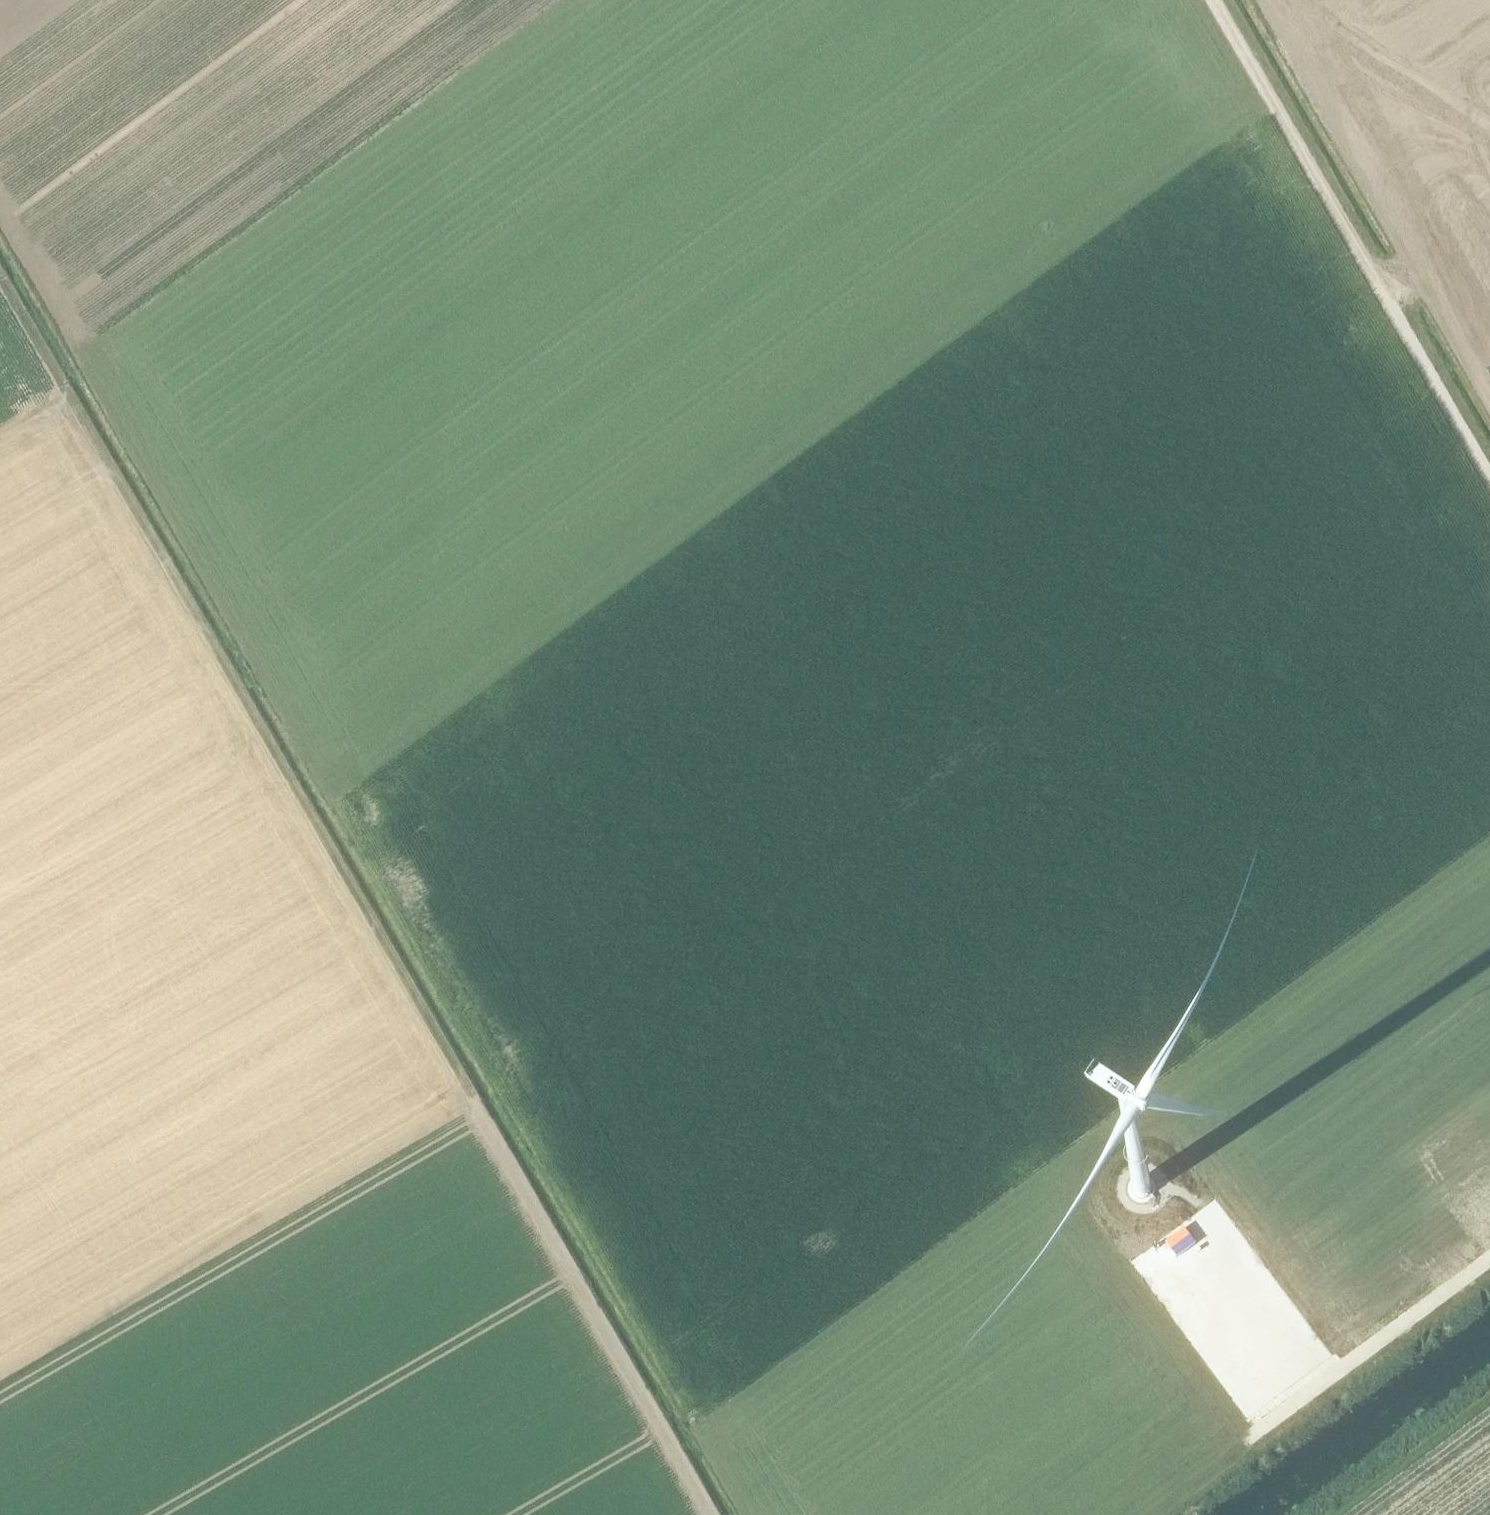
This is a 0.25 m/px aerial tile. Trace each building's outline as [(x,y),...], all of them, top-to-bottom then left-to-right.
[(1122,1187),(1122,1189),(1122,1192),(1122,1194),(1123,1197),(1124,1199),(1125,1201),(1127,1203),(1129,1205),(1131,1206),(1133,1208),(1135,1209),(1138,1209),(1140,1209),(1143,1209),(1145,1209),(1148,1209),(1150,1208),(1152,1206),(1154,1205),(1156,1203),(1158,1201),(1159,1199),(1160,1197),(1161,1194),(1161,1192),(1162,1190),(1161,1187),(1161,1185),(1160,1182),(1159,1180),(1158,1178),(1156,1176),(1154,1174),(1152,1173),(1150,1171),(1148,1170),(1145,1170),(1143,1170),(1140,1170),(1138,1170),(1135,1170),(1133,1171),(1131,1173),(1129,1174),(1127,1176),(1125,1178),(1124,1180),(1123,1182),(1122,1185),(1122,1187)]
